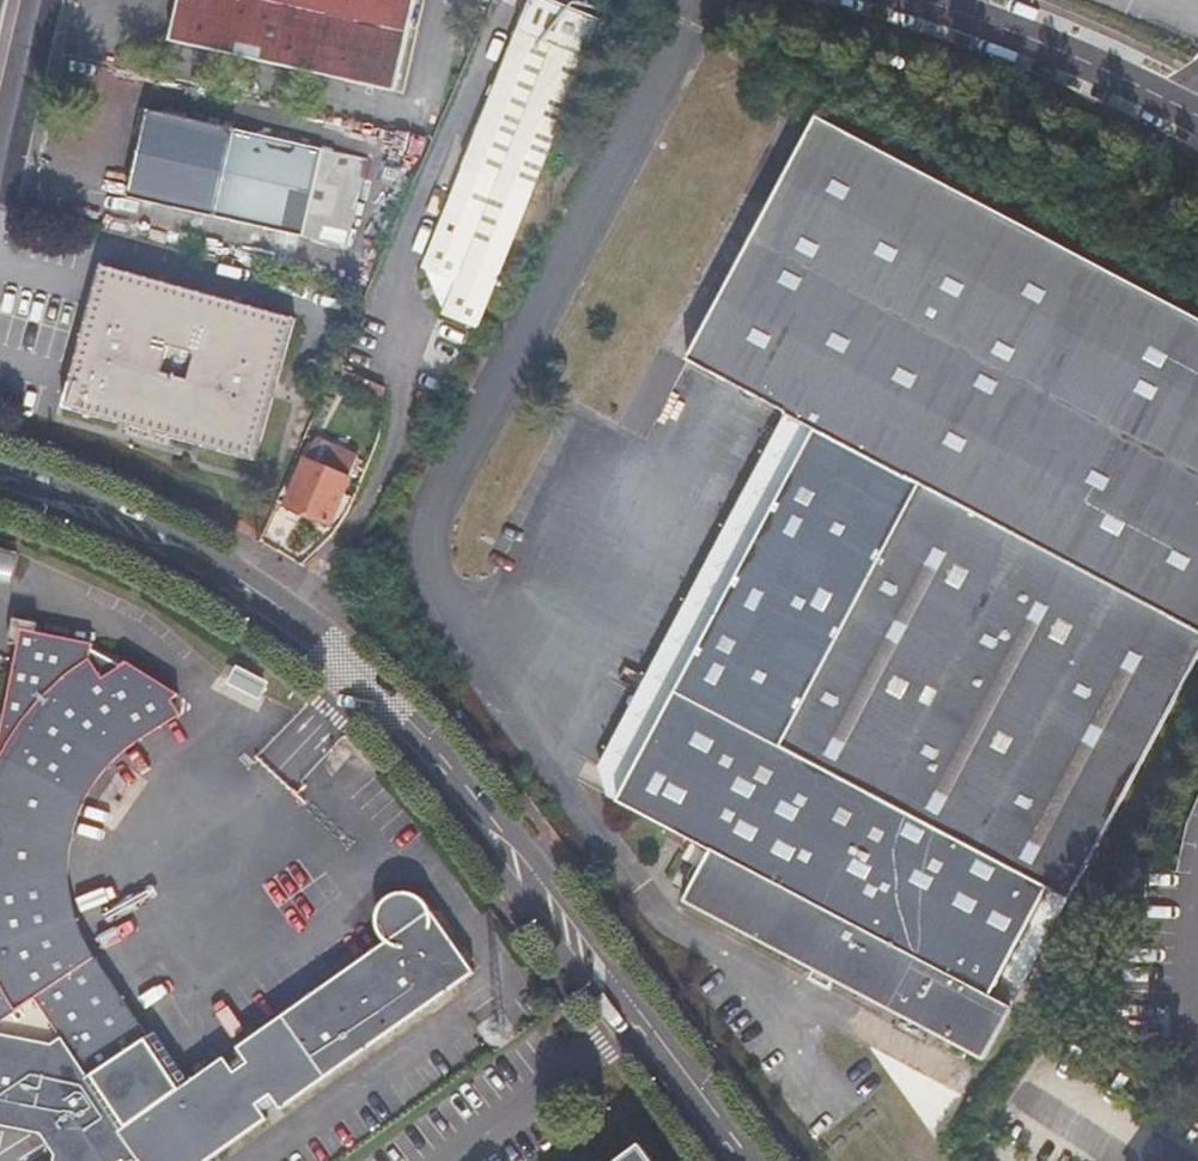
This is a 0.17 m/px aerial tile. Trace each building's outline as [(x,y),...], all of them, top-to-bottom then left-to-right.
[(169,35),(398,86),(417,0),(177,0),(169,35)] [(636,0),(607,0),(602,21),(636,30),(643,2),(636,0)] [(478,322),(588,47),(591,37),(527,9),(424,260),(443,307),(478,322)] [(364,156),(146,105),(127,194),(343,244),(364,156)] [(813,119),(687,364),(784,416),(814,432),(1197,636),(1197,324),(813,119)] [(292,313),(102,263),(65,404),(255,455),(292,313)] [(608,800),(616,804),(814,432),(784,416),(598,766),(608,800)] [(814,432),(616,804),(719,860),(692,911),(981,1065),(1197,659),(1197,636),(814,432)] [(310,461),(301,457),(281,501),(322,520),(342,475),(333,471),(336,463),(314,452),(310,461)] [(13,580),(19,552),(0,547),(0,577),(13,580)] [(15,629),(0,709),(0,1131),(41,1139),(56,1160),(220,1160),(269,1127),(264,1119),(278,1109),(283,1116),(479,980),(434,911),(430,907),(427,905),(419,901),(406,901),(399,904),(395,907),(388,915),(385,921),(384,927),(385,932),(387,937),(394,947),(241,1055),(246,1062),(231,1074),(225,1065),(182,1094),(97,971),(72,926),(64,884),(66,845),(79,802),(101,766),(130,741),(172,710),(166,699),(171,690),(126,660),(88,641),(15,629)] [(228,685),(260,700),(269,682),(237,666),(228,685)] [(623,1160),(661,1160),(648,1143),(623,1160)]
